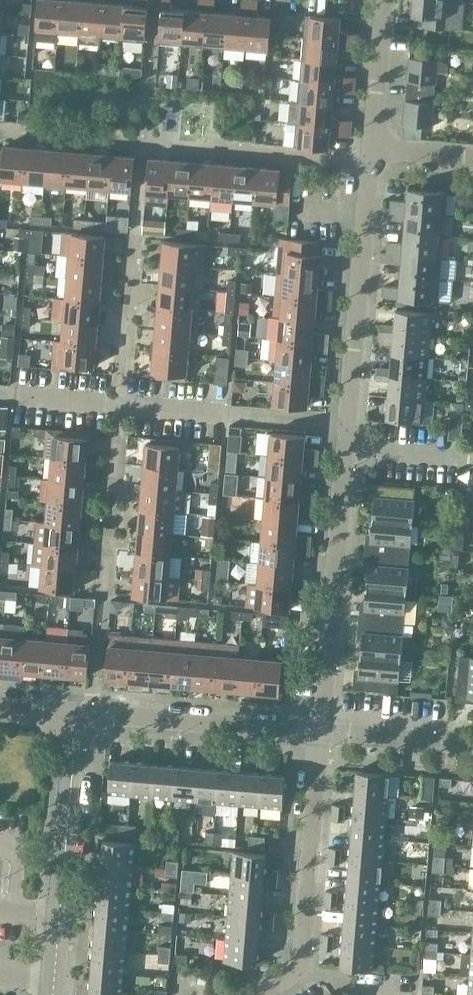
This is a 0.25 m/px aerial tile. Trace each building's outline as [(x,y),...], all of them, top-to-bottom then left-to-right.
[(58,42),(58,34),(61,0),(39,0),(35,40),(58,42)] [(80,36),(83,1),(69,0),(61,0),(58,34),(80,36)] [(95,2),(83,1),(80,36),(79,43),(101,45),(101,38),(105,3),(105,0),(96,0),(95,2)] [(126,5),(123,40),(146,42),(149,0),(140,0),(138,6),(126,5)] [(182,45),(185,10),(172,9),(171,0),(163,0),(159,43),(182,45)] [(410,1),(415,1),(414,14),(424,15),(423,27),(463,30),(466,0),(410,0),(410,1)] [(101,38),(123,40),(126,5),(105,3),(101,38)] [(24,13),(32,14),(33,4),(24,4),(24,13)] [(225,49),(246,51),(249,16),(250,7),(243,6),(240,15),(228,14),(225,49)] [(249,16),(246,51),(269,53),(272,18),(259,17),(258,8),(250,7),(249,16)] [(203,47),(206,12),(185,10),(182,45),(203,47)] [(203,47),(225,49),(228,14),(206,12),(203,47)] [(306,15),(304,38),(339,41),(341,18),(306,15)] [(349,34),(348,41),(359,42),(360,35),(349,34)] [(302,59),(337,62),(339,41),(304,38),(302,59)] [(347,49),(358,50),(359,42),(348,41),(347,49)] [(409,70),(437,72),(438,60),(410,58),(409,70)] [(337,62),(302,59),(300,81),(344,84),(345,77),(336,74),(337,62)] [(99,73),(109,74),(109,67),(107,64),(99,63),(99,73)] [(437,72),(409,70),(407,91),(435,94),(437,72)] [(345,77),(344,84),(355,85),(356,78),(345,77)] [(344,84),(300,81),(299,102),(334,105),(335,93),(344,92),(344,84)] [(344,92),(355,93),(355,85),(344,84),(344,92)] [(435,94),(407,91),(405,113),(433,115),(435,94)] [(334,105),(299,102),(297,124),(332,127),(334,105)] [(405,113),(404,125),(432,127),(433,115),(405,113)] [(341,128),(352,129),(352,121),(341,120),(341,128)] [(332,127),(297,124),(295,146),(330,149),(332,127)] [(352,129),(341,128),(340,135),(351,136),(352,129)] [(1,179),(24,181),(26,148),(4,146),(4,150),(1,179)] [(24,181),(45,183),(48,150),(26,148),(24,181)] [(45,183),(67,185),(69,152),(48,150),(45,183)] [(67,185),(88,187),(91,154),(69,152),(67,185)] [(91,154),(88,187),(110,189),(113,156),(91,154)] [(113,156),(110,189),(132,190),(135,158),(113,156)] [(168,206),(169,194),(172,161),(149,159),(147,192),(146,204),(168,206)] [(193,163),(172,161),(169,194),(191,195),(193,163)] [(193,163),(191,195),(212,197),(215,165),(193,163)] [(211,209),(233,211),(234,199),(236,167),(215,165),(212,197),(211,209)] [(234,199),(255,201),(258,169),(236,167),(234,199)] [(258,169),(255,201),(276,203),(275,219),(289,220),(293,175),(280,174),(281,170),(258,169)] [(392,200),(391,210),(445,215),(447,192),(409,189),(408,202),(392,200)] [(406,221),(405,233),(444,236),(445,215),(391,210),(390,219),(406,221)] [(8,222),(9,214),(0,213),(0,221),(8,222)] [(31,224),(42,225),(42,217),(32,216),(31,224)] [(42,225),(52,225),(53,218),(42,217),(42,225)] [(74,227),(85,228),(85,220),(75,219),(74,227)] [(85,220),(85,228),(95,229),(96,221),(85,220)] [(118,231),(126,232),(129,232),(129,224),(119,223),(118,231)] [(143,233),(151,234),(152,226),(144,225),(143,233)] [(177,236),(187,237),(188,229),(177,228),(177,236)] [(20,237),(30,238),(31,230),(20,229),(20,237)] [(188,229),(187,237),(197,238),(198,230),(188,229)] [(31,230),(30,238),(40,239),(41,231),(31,230)] [(62,255),(71,256),(103,259),(105,236),(64,232),(62,255)] [(220,240),(230,241),(231,233),(220,232),(220,240)] [(231,233),(230,241),(240,242),(241,234),(231,233)] [(388,243),(387,253),(442,258),(444,236),(405,233),(404,245),(388,243)] [(278,274),(286,275),(319,277),(321,255),(317,255),(319,242),(281,238),(278,274)] [(165,241),(163,264),(196,267),(204,268),(206,245),(165,241)] [(264,242),(264,244),(263,250),(274,251),(274,243),(264,242)] [(229,255),(239,256),(240,248),(230,247),(229,255)] [(240,248),(239,256),(250,257),(250,249),(240,248)] [(403,264),(401,276),(440,279),(442,258),(387,253),(387,262),(403,264)] [(71,256),(69,277),(102,280),(103,259),(71,256)] [(28,263),(27,273),(35,274),(36,264),(28,263)] [(163,264),(161,286),(194,289),(196,267),(163,264)] [(26,284),(34,284),(35,274),(27,273),(26,284)] [(286,275),(284,296),(332,300),(333,291),(318,290),(319,277),(286,275)] [(440,279),(401,276),(400,288),(385,286),(384,297),(438,302),(440,279)] [(69,277),(67,299),(100,302),(102,280),(69,277)] [(228,291),(236,292),(237,281),(229,281),(228,291)] [(161,286),(159,307),(192,310),(194,289),(161,286)] [(236,292),(228,291),(226,313),(234,313),(236,292)] [(274,317),(282,318),(315,321),(316,308),(332,309),(332,300),(284,296),(276,295),(274,317)] [(67,299),(55,298),(53,319),(65,320),(98,323),(100,302),(67,299)] [(23,316),(31,317),(32,307),(24,306),(23,316)] [(159,307),(158,329),(190,332),(198,332),(200,311),(192,310),(159,307)] [(395,332),(431,335),(433,313),(397,310),(396,326),(389,326),(388,337),(395,338),(395,332)] [(23,316),(22,327),(30,328),(31,317),(23,316)] [(282,318),(280,339),(329,343),(329,335),(314,333),(315,321),(282,318)] [(55,341),(96,345),(98,323),(65,320),(63,341),(55,341)] [(224,334),(232,335),(233,325),(225,324),(224,334)] [(389,326),(381,325),(380,336),(388,337),(389,326)] [(158,329),(156,350),(188,353),(190,332),(158,329)] [(393,353),(429,357),(431,335),(395,332),(395,338),(393,353)] [(232,335),(224,334),(223,345),(231,345),(232,335)] [(280,339),(278,361),(311,364),(312,351),(328,352),(329,343),(280,339)] [(96,345),(55,341),(53,369),(89,372),(90,367),(94,367),(96,345)] [(188,353),(156,350),(154,373),(158,373),(157,378),(186,381),(188,353)] [(391,375),(427,378),(429,357),(393,353),(392,369),(391,375)] [(20,355),(19,366),(27,367),(28,356),(20,355)] [(217,357),(215,383),(228,384),(230,358),(217,357)] [(278,361),(277,382),(325,386),(326,377),(310,376),(311,364),(278,361)] [(385,369),(377,368),(376,379),(384,380),(385,369)] [(391,381),(389,397),(425,400),(427,378),(391,375),(392,369),(385,369),(384,380),(391,381)] [(325,386),(277,382),(275,405),(307,408),(308,394),(324,395),(325,386)] [(425,400),(389,397),(387,419),(423,422),(425,400)] [(449,439),(462,440),(464,415),(451,414),(449,439)] [(13,437),(21,437),(22,427),(14,426),(13,437)] [(45,457),(53,458),(85,461),(87,438),(63,436),(63,431),(47,430),(45,457)] [(270,455),(318,459),(319,450),(304,449),(305,435),(272,433),(270,455)] [(180,446),(148,443),(146,466),(178,469),(180,446)] [(210,443),(208,471),(220,472),(222,444),(210,443)] [(318,459),(270,455),(268,477),(301,479),(302,467),(318,468),(318,459)] [(85,461),(53,458),(51,479),(84,482),(85,461)] [(10,465),(9,476),(17,477),(18,466),(10,465)] [(178,469),(146,466),(144,488),(176,490),(178,469)] [(9,476),(8,486),(16,487),(17,477),(9,476)] [(268,477),(266,498),(315,502),(315,493),(300,492),(301,479),(268,477)] [(43,479),(41,500),(49,501),(82,504),(84,482),(51,479),(43,479)] [(211,483),(210,493),(218,494),(219,484),(211,483)] [(375,498),(373,519),(413,523),(415,500),(416,488),(372,484),(370,498),(375,498)] [(176,490),(144,488),(142,509),(174,512),(185,513),(186,491),(176,490)] [(209,504),(217,504),(218,494),(210,493),(209,504)] [(266,498),(265,520),(297,523),(298,510),(314,511),(315,502),(266,498)] [(47,523),(80,525),(82,504),(49,501),(47,523)] [(5,519),(13,519),(14,509),(6,508),(5,519)] [(174,512),(142,509),(140,531),(173,533),(174,512)] [(207,536),(215,537),(216,517),(204,516),(203,536),(207,536)] [(5,519),(5,529),(13,530),(13,519),(5,519)] [(367,540),(366,553),(410,556),(411,545),(413,523),(373,519),(371,540),(367,540)] [(263,541),(311,545),(312,536),(296,535),(297,523),(265,520),(263,541)] [(37,522),(35,543),(78,547),(80,525),(47,523),(37,522)] [(173,533),(140,531),(138,552),(171,555),(173,533)] [(215,537),(207,536),(206,547),(214,547),(215,537)] [(311,545),(263,541),(261,563),(293,566),(295,553),(310,554),(311,545)] [(35,543),(34,565),(44,566),(76,568),(78,547),(35,543)] [(3,551),(2,562),(10,562),(11,552),(3,551)] [(138,552),(136,574),(169,576),(171,555),(138,552)] [(369,566),(367,587),(407,590),(409,568),(410,556),(366,553),(364,565),(369,566)] [(2,562),(1,572),(9,573),(10,562),(2,562)] [(246,583),(249,583),(307,589),(308,580),(292,578),(293,566),(261,563),(248,562),(246,583)] [(76,568),(44,566),(42,588),(74,591),(76,568)] [(204,569),(203,579),(211,580),(212,570),(204,569)] [(169,576),(136,574),(134,596),(167,599),(169,576)] [(202,590),(210,591),(211,580),(203,579),(202,590)] [(307,589),(249,583),(247,606),(290,610),(291,596),(306,598),(307,589)] [(407,590),(367,587),(365,608),(361,607),(360,620),(404,624),(407,590)] [(8,591),(7,603),(17,604),(18,592),(8,591)] [(39,606),(50,607),(51,595),(40,594),(39,606)] [(51,595),(50,607),(60,608),(61,596),(51,595)] [(85,610),(96,611),(97,599),(86,598),(85,610)] [(111,600),(110,612),(122,613),(123,601),(111,600)] [(145,615),(155,616),(156,604),(146,603),(145,615)] [(156,604),(155,616),(165,617),(166,605),(156,604)] [(188,619),(199,620),(200,608),(190,607),(188,619)] [(200,608),(199,620),(209,621),(210,609),(200,608)] [(232,623),(242,624),(243,612),(233,611),(232,623)] [(243,612),(242,624),(252,625),(253,613),(243,612)] [(264,626),(288,628),(289,616),(265,614),(264,626)] [(404,624),(360,620),(359,633),(363,634),(361,655),(401,658),(404,624)] [(5,625),(1,670),(22,672),(25,639),(26,627),(5,625)] [(48,628),(47,641),(44,673),(65,675),(68,642),(69,630),(48,628)] [(129,681),(132,648),(133,636),(110,634),(106,679),(129,681)] [(133,636),(132,648),(129,681),(150,683),(154,638),(133,636)] [(156,683),(156,684),(156,686),(159,690),(167,690),(172,687),(172,685),(176,640),(154,638),(150,683),(156,683)] [(22,672),(44,673),(47,641),(25,639),(22,672)] [(172,685),(193,686),(197,642),(176,640),(172,685)] [(91,644),(68,642),(65,675),(88,677),(91,644)] [(193,686),(215,688),(218,656),(219,644),(197,642),(193,686)] [(401,658),(361,655),(359,676),(355,675),(354,689),(398,692),(399,680),(401,658)] [(215,688),(236,690),(239,657),(218,656),(215,688)] [(460,656),(457,701),(470,702),(471,698),(472,698),(472,657),(460,656)] [(258,692),(261,659),(239,657),(236,690),(258,692)] [(261,659),(258,692),(280,694),(283,661),(261,659)] [(109,793),(132,795),(134,763),(112,761),(109,793)] [(156,765),(134,763),(132,795),(153,797),(156,765)] [(177,766),(156,765),(153,797),(174,798),(177,766)] [(199,768),(177,766),(174,798),(196,800),(199,768)] [(220,770),(199,768),(196,800),(218,802),(220,770)] [(218,802),(239,804),(242,772),(220,770),(218,802)] [(356,793),(388,796),(390,774),(358,771),(356,793)] [(239,804),(260,806),(263,774),(242,772),(239,804)] [(263,774),(260,806),(283,808),(286,776),(263,774)] [(424,776),(422,798),(434,799),(436,777),(424,776)] [(440,786),(452,787),(453,778),(441,777),(440,786)] [(354,814),(386,817),(388,796),(356,793),(354,814)] [(333,815),(345,816),(346,806),(334,805),(333,815)] [(437,821),(449,822),(450,814),(438,813),(437,821)] [(352,837),(384,839),(386,817),(354,814),(352,837)] [(345,816),(333,815),(332,825),(344,826),(345,816)] [(449,822),(437,821),(436,829),(448,830),(449,822)] [(120,837),(128,837),(129,826),(121,825),(120,837)] [(128,837),(136,838),(137,826),(129,826),(128,837)] [(163,841),(171,841),(172,829),(164,829),(163,841)] [(171,841),(179,842),(180,830),(172,829),(171,841)] [(206,844),(214,845),(215,833),(207,832),(206,844)] [(214,845),(222,846),(223,834),(215,833),(214,845)] [(249,848),(257,849),(258,837),(250,836),(249,848)] [(257,849),(264,849),(266,837),(258,837),(257,849)] [(352,837),(351,858),(383,861),(384,839),(352,837)] [(104,840),(102,863),(134,865),(136,843),(104,840)] [(330,848),(329,856),(341,857),(342,849),(330,848)] [(264,876),(266,854),(234,851),(232,874),(264,876)] [(341,857),(329,856),(329,864),(341,865),(341,857)] [(433,864),(445,865),(446,857),(434,856),(433,864)] [(349,880),(381,882),(383,861),(351,858),(349,880)] [(167,860),(167,868),(179,869),(179,861),(167,860)] [(100,884),(132,887),(134,865),(102,863),(100,884)] [(433,864),(433,872),(445,873),(445,865),(433,864)] [(166,876),(178,877),(179,869),(167,868),(166,876)] [(274,877),(286,878),(286,870),(274,869),(274,877)] [(264,876),(232,874),(231,895),(263,898),(264,876)] [(286,878),(274,877),(273,885),(285,886),(286,878)] [(381,882),(349,880),(347,901),(379,904),(381,882)] [(132,887),(100,884),(98,906),(130,908),(132,887)] [(326,899),(338,900),(338,892),(326,891),(326,899)] [(263,898),(231,895),(229,917),(261,919),(263,898)] [(338,900),(326,899),(325,907),(337,908),(338,900)] [(430,907),(442,908),(442,900),(430,899),(430,907)] [(347,901),(345,923),(377,926),(379,904),(347,901)] [(163,911),(175,912),(176,904),(164,903),(163,911)] [(98,906),(96,927),(128,930),(130,908),(98,906)] [(442,908),(430,907),(429,915),(441,916),(442,908)] [(162,919),(174,920),(175,912),(163,911),(162,919)] [(271,912),(270,920),(282,921),(283,913),(271,912)] [(261,919),(229,917),(227,938),(259,941),(261,919)] [(270,920),(269,928),(281,929),(282,921),(270,920)] [(377,926),(345,923),(343,944),(375,947),(377,926)] [(128,930),(96,927),(94,949),(126,951),(128,930)] [(323,934),(322,942),(334,943),(335,935),(323,934)] [(259,941),(227,938),(225,961),(257,963),(259,941)] [(322,942),(321,950),(333,951),(334,943),(322,942)] [(427,942),(426,950),(438,951),(438,943),(427,942)] [(373,969),(375,947),(343,944),(341,966),(373,969)] [(172,947),(160,946),(159,954),(171,955),(172,947)] [(126,951),(94,949),(92,970),(124,973),(126,951)] [(425,958),(437,959),(438,951),(426,950),(425,958)] [(171,955),(159,954),(158,962),(170,963),(171,955)] [(175,962),(187,963),(188,955),(176,954),(175,962)] [(92,970),(90,992),(121,994),(122,994),(124,973),(92,970)] [(423,985),(422,993),(434,994),(435,986),(423,985)]
